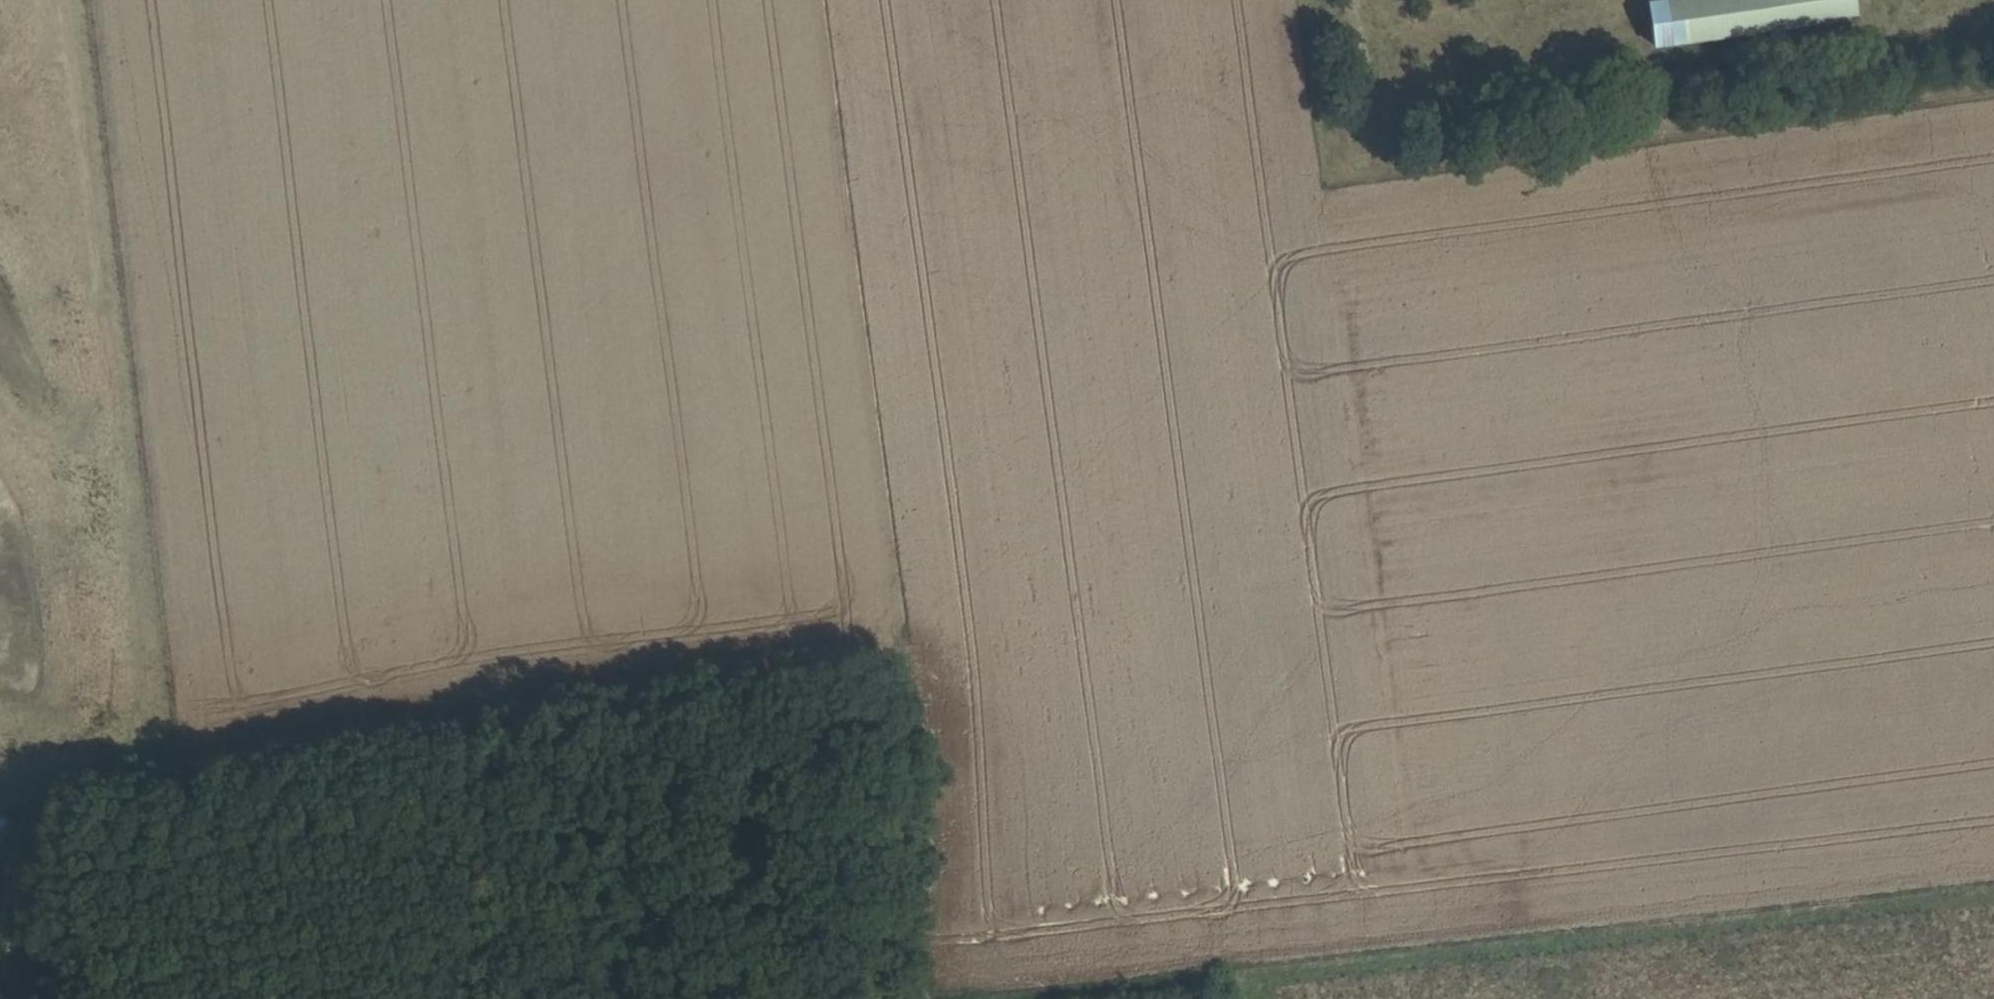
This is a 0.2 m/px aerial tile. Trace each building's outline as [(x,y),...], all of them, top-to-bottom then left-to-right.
[(1856,16),(1854,0),(1684,0),(1651,5),(1657,46),(1856,16)]
